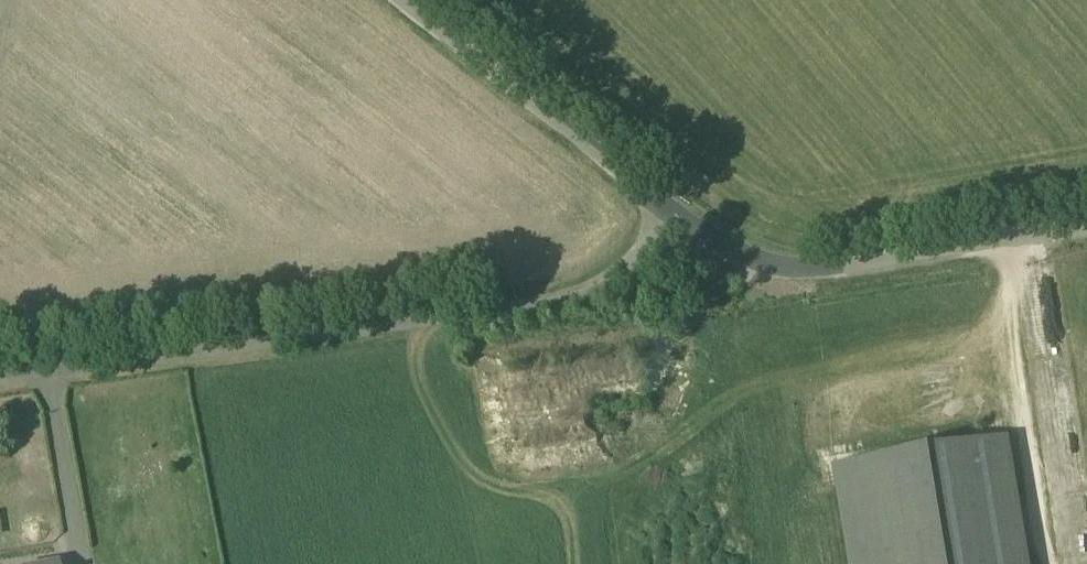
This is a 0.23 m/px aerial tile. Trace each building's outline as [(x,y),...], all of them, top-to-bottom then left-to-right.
[(840,485),(853,563),(1025,563),(1007,457),(984,441),(856,462),(840,485)]
